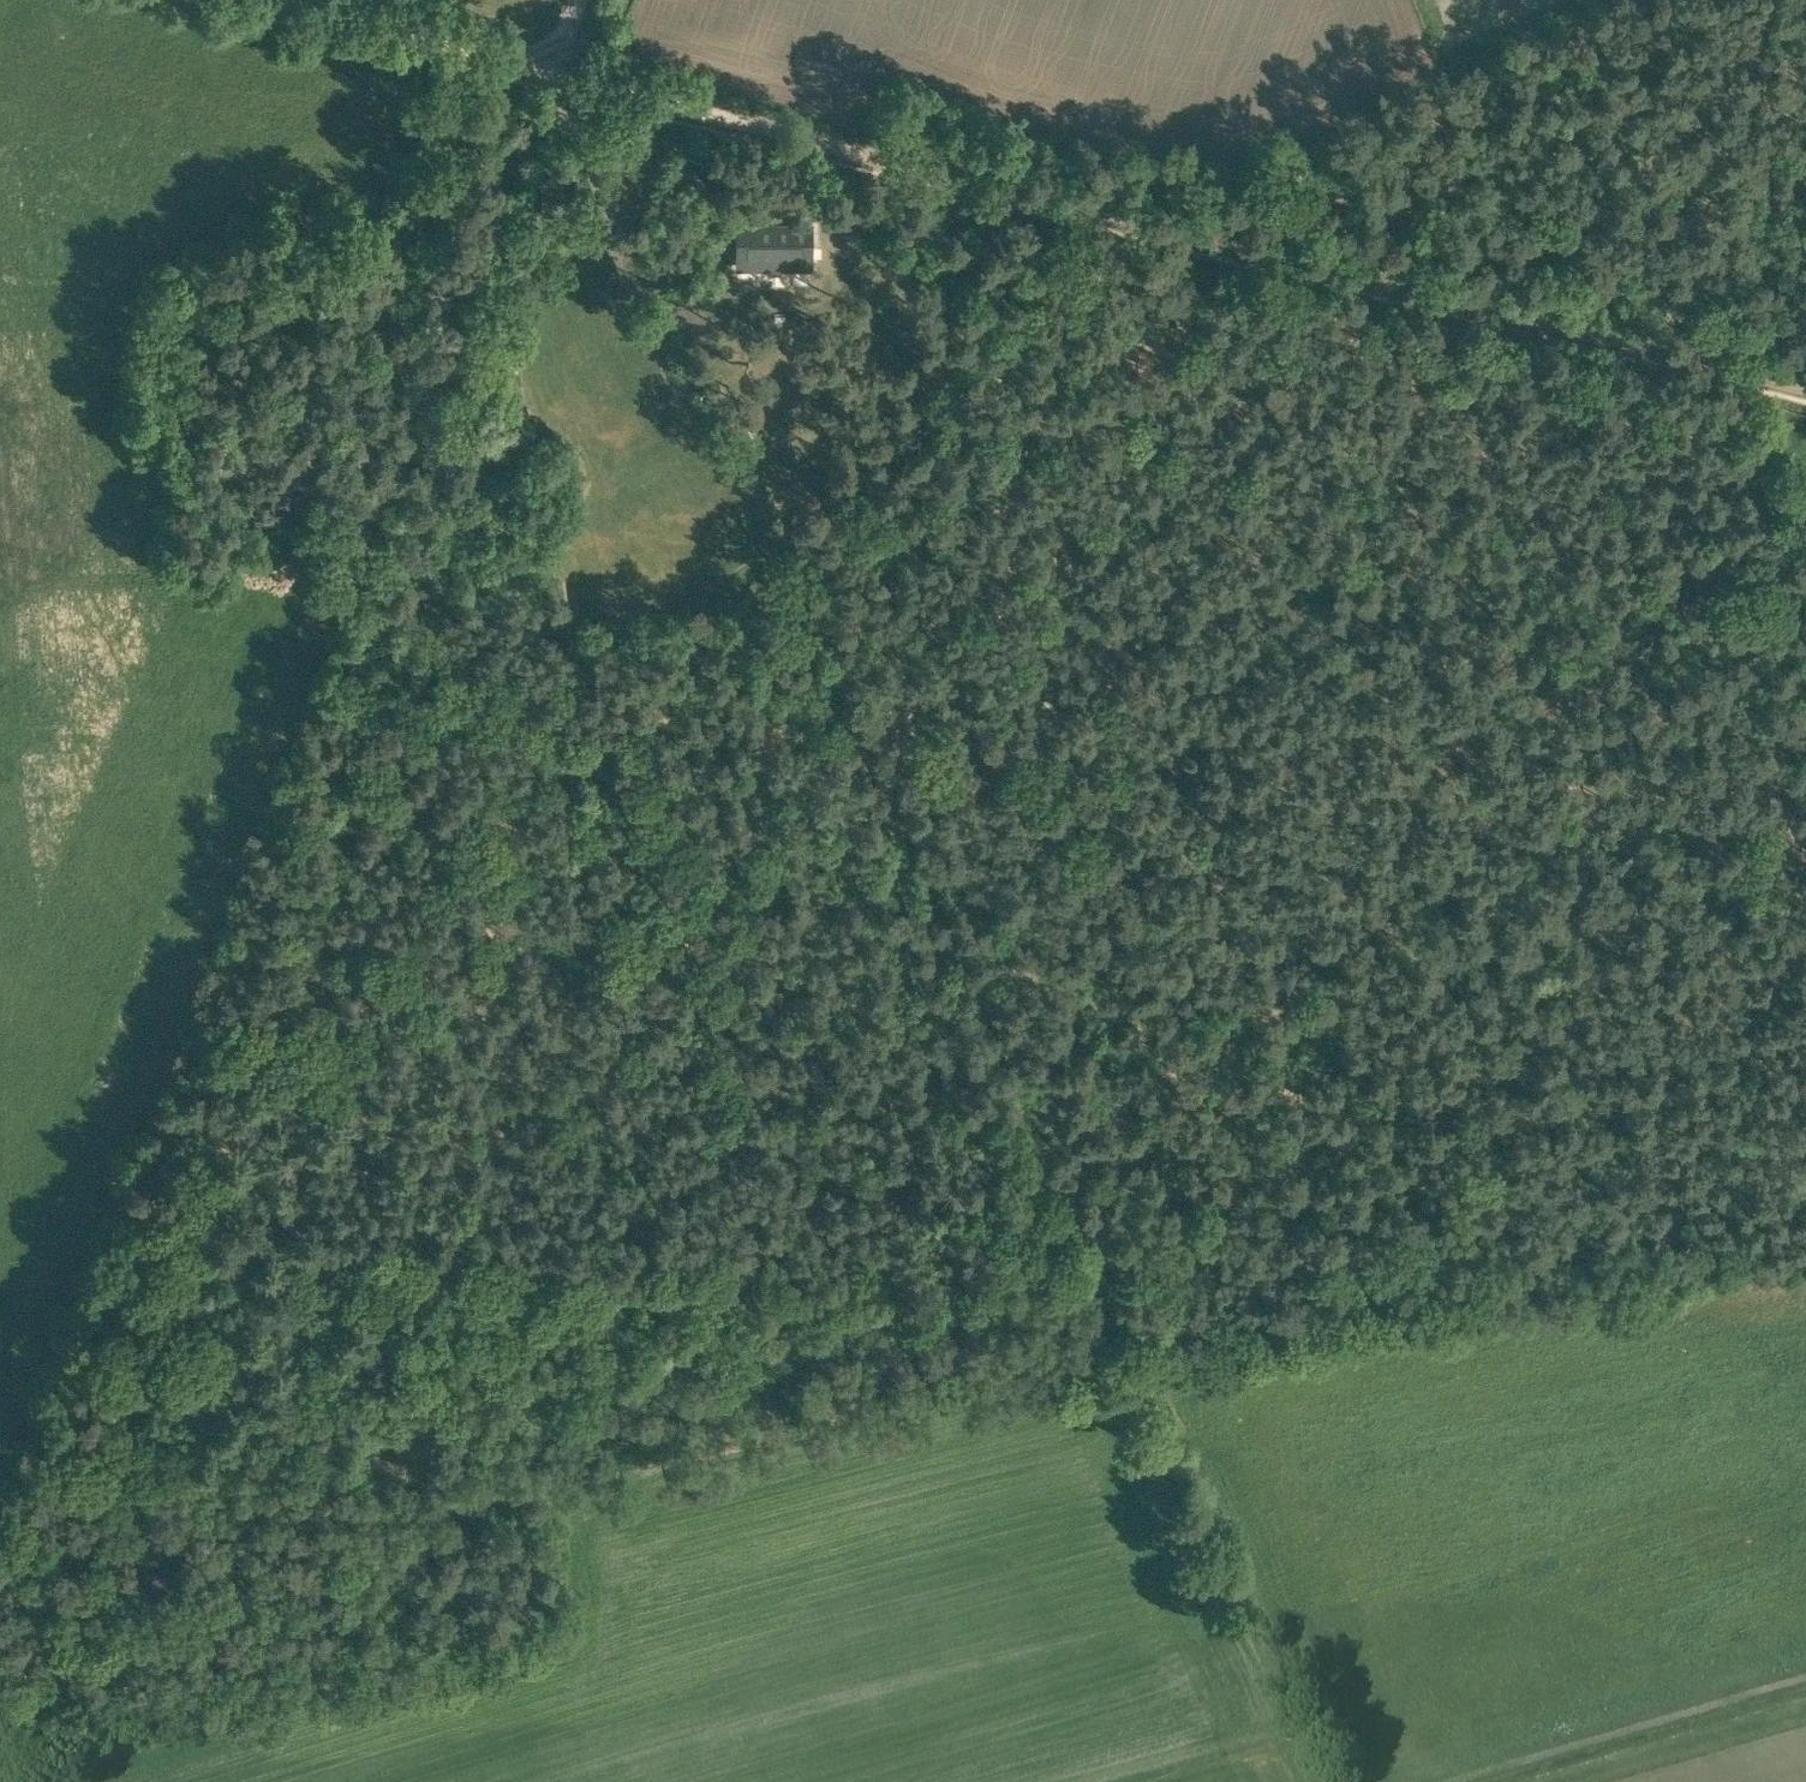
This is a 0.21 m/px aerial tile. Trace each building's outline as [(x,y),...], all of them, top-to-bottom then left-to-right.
[(808,263),(808,222),(735,223),(735,264),(808,263)]
